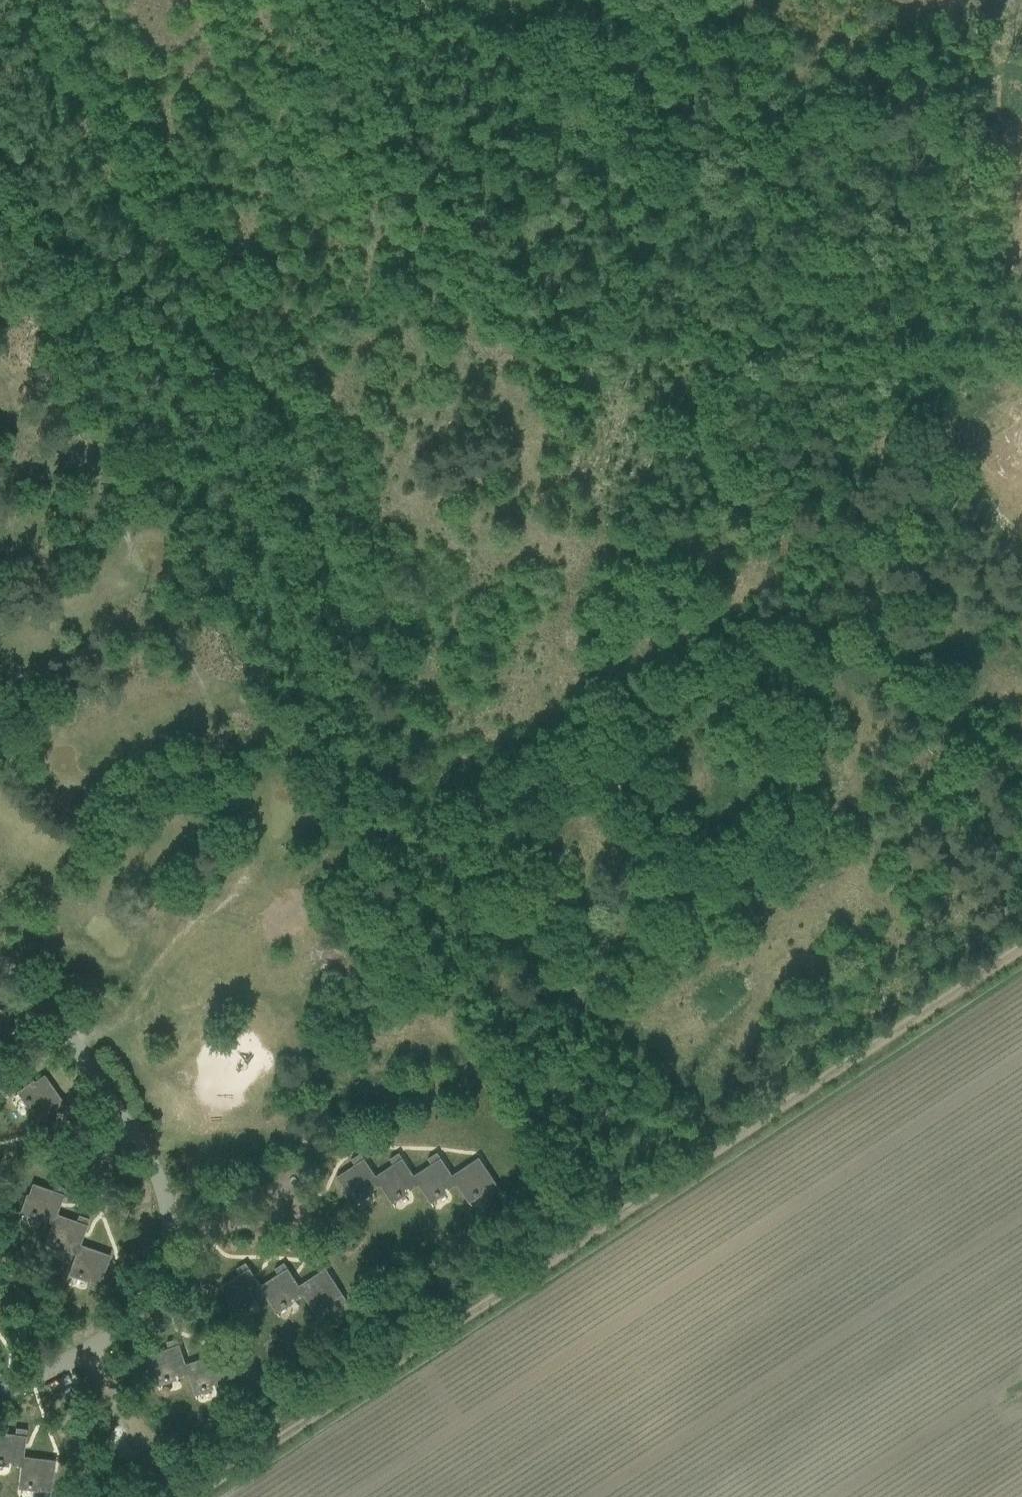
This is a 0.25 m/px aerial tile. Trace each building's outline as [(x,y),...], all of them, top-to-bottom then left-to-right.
[(14,1023),(0,1010),(0,1038),(14,1023)] [(26,1115),(32,1124),(63,1102),(44,1075),(15,1096),(15,1097),(21,1092),(26,1099),(25,1100),(27,1102),(28,1102),(34,1110),(26,1115)] [(394,1165),(376,1176),(381,1185),(395,1207),(396,1206),(392,1200),(398,1195),(399,1196),(402,1194),(401,1193),(409,1188),(411,1190),(419,1185),(420,1184),(414,1176),(399,1153),(390,1159),(394,1165)] [(449,1190),(457,1184),(458,1184),(452,1176),(453,1175),(438,1153),(429,1159),(432,1164),(414,1176),(420,1184),(419,1185),(434,1206),(430,1199),(436,1195),(437,1196),(440,1194),(439,1193),(447,1187),(449,1190)] [(372,1191),(381,1185),(376,1176),(361,1154),(352,1160),(356,1165),(337,1177),(357,1207),(358,1207),(353,1200),(360,1195),(361,1197),(364,1195),(363,1194),(371,1188),(372,1191)] [(458,1184),(457,1184),(472,1206),(473,1205),(468,1199),(475,1194),(476,1195),(478,1193),(478,1192),(486,1187),(491,1195),(500,1189),(479,1158),(453,1175),(452,1176),(458,1184)] [(56,1214),(65,1189),(55,1185),(53,1191),(32,1184),(20,1218),(21,1218),(24,1210),(31,1213),(31,1214),(34,1215),(34,1214),(44,1217),(43,1220),(52,1224),(53,1224),(56,1214)] [(79,1245),(80,1245),(89,1219),(79,1216),(76,1222),(56,1214),(53,1224),(52,1224),(43,1248),(44,1248),(47,1241),(54,1243),(54,1245),(57,1246),(58,1244),(67,1248),(66,1251),(75,1254),(76,1254),(79,1245)] [(110,1255),(80,1245),(79,1245),(76,1254),(75,1254),(67,1278),(67,1279),(70,1271),(78,1274),(77,1275),(81,1276),(81,1275),(90,1278),(87,1287),(97,1291),(110,1255)] [(257,1300),(266,1295),(261,1286),(246,1263),(237,1269),(241,1274),(222,1286),(242,1317),(242,1316),(238,1309),(245,1305),(245,1306),(248,1304),(247,1303),(256,1298),(257,1300)] [(279,1274),(261,1286),(266,1295),(280,1317),(281,1316),(276,1309),(283,1305),(284,1306),(286,1304),(286,1303),(294,1298),(296,1300),(304,1295),(299,1286),(285,1263),(276,1269),(279,1274)] [(326,1268),(299,1286),(304,1295),(318,1317),(319,1316),(314,1309),(321,1305),(322,1306),(325,1304),(324,1303),(332,1298),(337,1306),(347,1300),(326,1268)] [(186,1364),(177,1339),(167,1342),(169,1348),(148,1356),(160,1390),(161,1389),(158,1382),(166,1379),(166,1380),(169,1379),(169,1378),(178,1375),(179,1378),(189,1374),(186,1364)] [(217,1354),(186,1364),(189,1374),(197,1399),(198,1398),(195,1391),(203,1388),(203,1389),(207,1388),(206,1387),(215,1384),(219,1393),(229,1389),(217,1354)] [(1,1462),(1,1461),(11,1462),(11,1465),(21,1467),(22,1457),(23,1457),(26,1430),(16,1428),(15,1435),(0,1433),(0,1462),(1,1462)] [(23,1457),(22,1457),(21,1467),(17,1492),(18,1492),(19,1484),(27,1485),(27,1487),(31,1487),(31,1486),(40,1487),(39,1496),(44,1496),(50,1496),(55,1461),(23,1457)]
